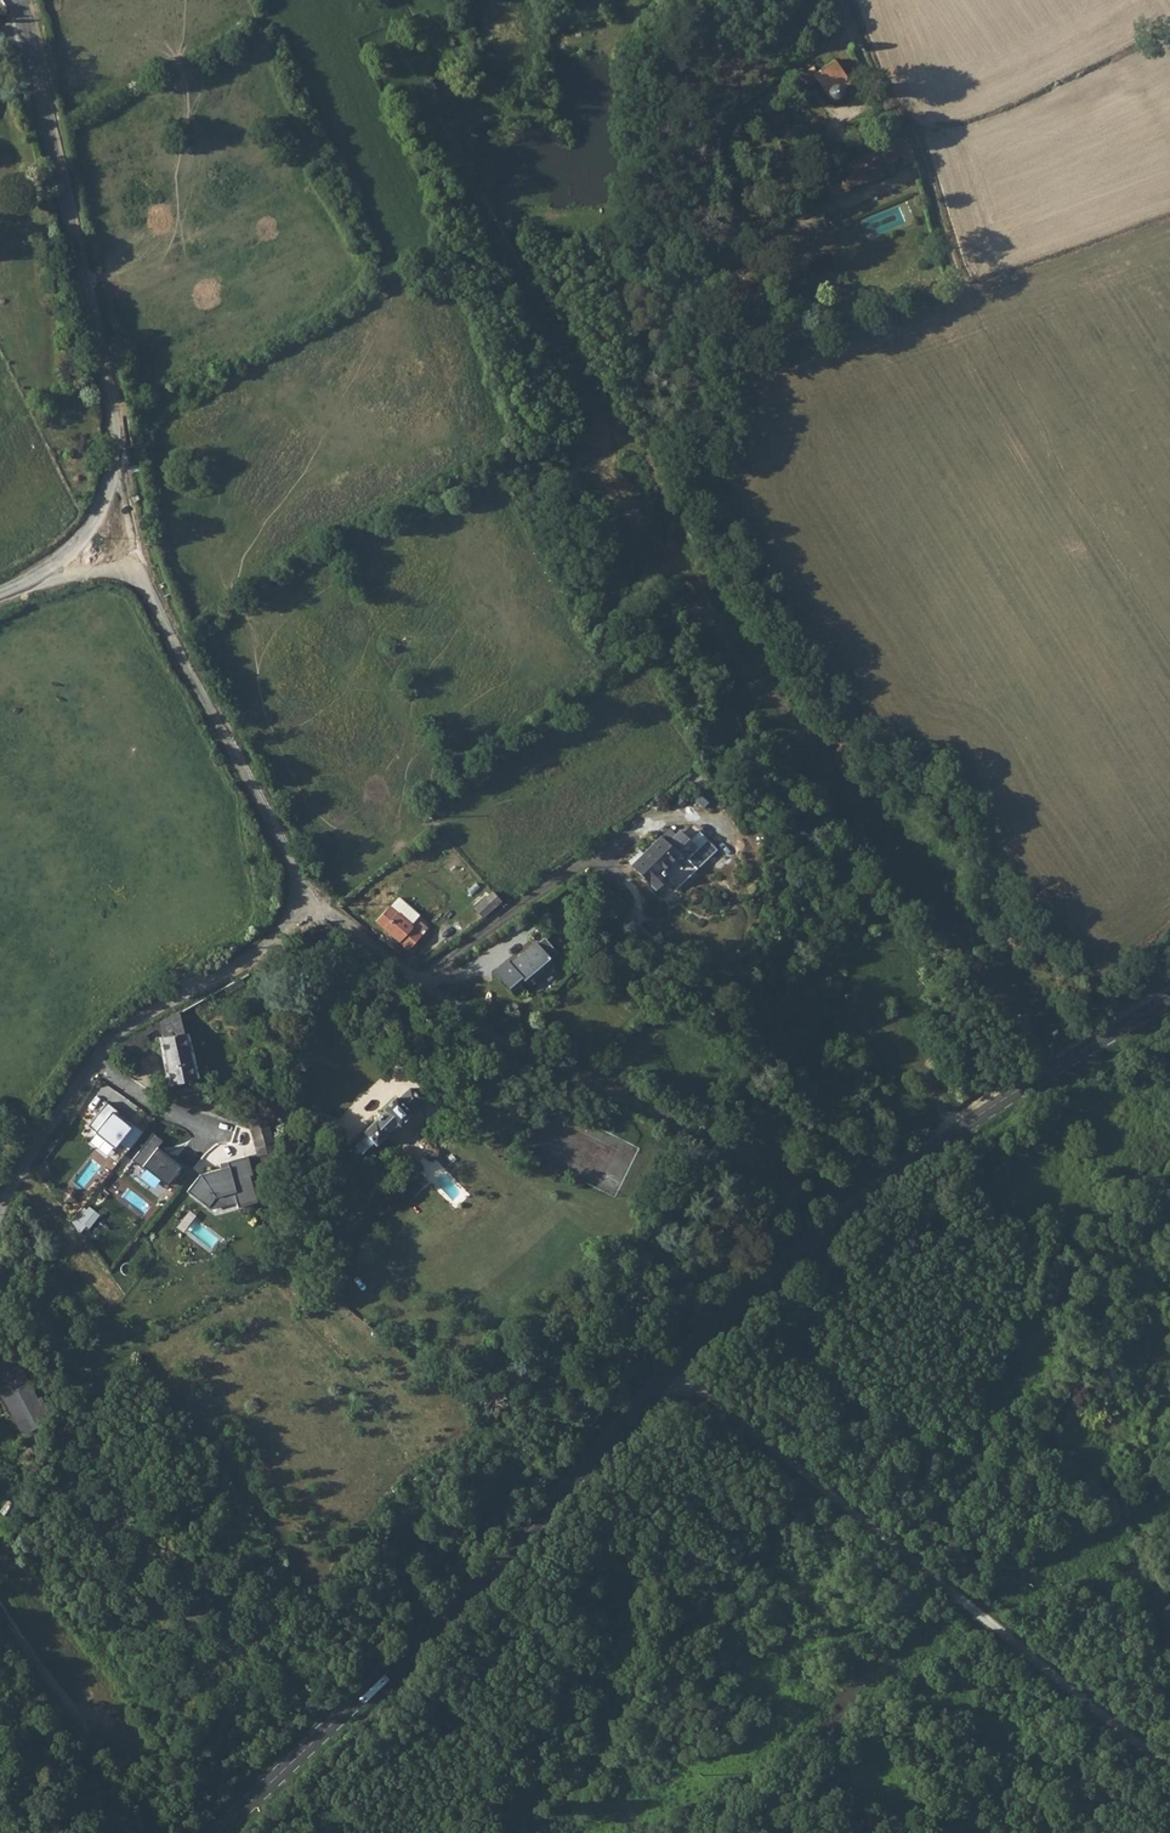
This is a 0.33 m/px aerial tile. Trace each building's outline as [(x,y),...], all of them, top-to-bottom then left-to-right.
[(812,65),(797,76),(803,87),(815,79),(826,96),(829,101),(832,102),(835,102),(839,100),(841,98),(842,95),(841,92),(839,89),(849,83),(833,59),(816,70),(812,65)] [(850,173),(826,185),(832,201),(845,194),(846,196),(861,188),(860,186),(883,175),(880,168),(897,159),(901,166),(916,158),(915,156),(905,135),(889,143),(888,141),(845,163),(850,173)] [(632,863),(656,888),(668,877),(677,888),(681,884),(696,870),(717,850),(703,834),(698,839),(693,842),(681,829),(669,839),(671,842),(668,843),(660,835),(632,863)] [(498,898),(491,890),(473,906),(480,915),(498,898)] [(389,903),(375,920),(412,953),(419,945),(414,941),(428,926),(416,915),(411,921),(407,918),(410,915),(394,901),(391,905),(389,903)] [(508,959),(494,970),(503,981),(501,982),(511,995),(526,984),(527,985),(536,978),(532,973),(551,958),(549,956),(555,951),(544,936),(538,941),(537,940),(510,962),(508,959)] [(244,978),(225,988),(230,996),(249,986),(244,978)] [(179,1012),(158,1022),(172,1092),(198,1101),(179,1012)] [(362,1133),(366,1136),(354,1148),(362,1156),(374,1144),(376,1146),(397,1125),(399,1128),(413,1114),(411,1112),(424,1100),(410,1087),(398,1099),(396,1097),(382,1110),(384,1112),(362,1133)] [(120,1115),(105,1104),(87,1128),(95,1134),(94,1135),(113,1150),(117,1146),(126,1153),(142,1133),(125,1119),(122,1123),(117,1119),(120,1115)] [(265,1126),(249,1130),(253,1148),(260,1147),(270,1145),(265,1126)] [(162,1142),(153,1135),(131,1162),(140,1170),(142,1168),(165,1187),(172,1179),(179,1185),(192,1170),(177,1158),(172,1163),(156,1151),(162,1142)] [(260,1147),(253,1148),(255,1157),(263,1156),(260,1147)] [(248,1156),(227,1162),(229,1167),(200,1175),(187,1192),(207,1208),(215,1198),(233,1193),(237,1208),(257,1203),(250,1176),(253,1175),(248,1156)] [(0,1370),(0,1379),(23,1426),(44,1416),(12,1349),(5,1353),(10,1365),(0,1370)] [(0,1355),(0,1370),(10,1365),(5,1353),(0,1355)]
